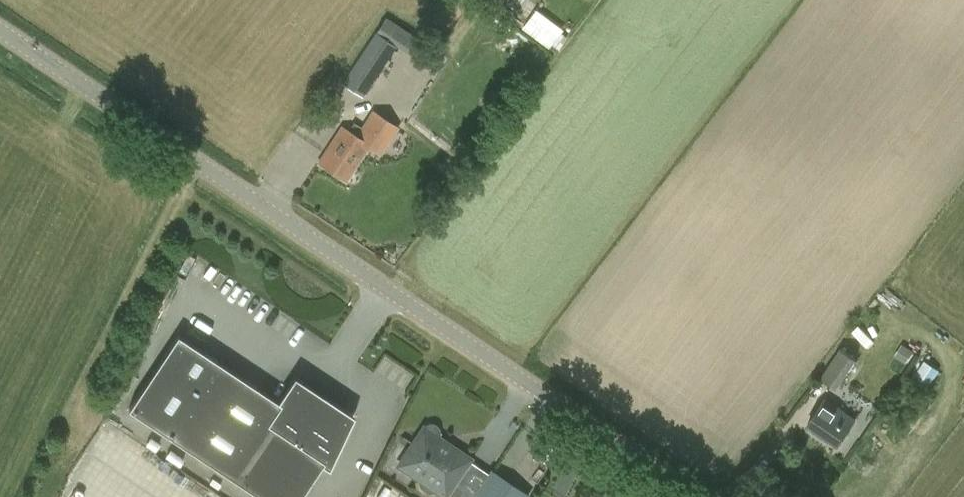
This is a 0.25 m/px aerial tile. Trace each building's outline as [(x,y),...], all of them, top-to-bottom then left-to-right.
[(522,27),(551,46),(564,27),(535,8),(522,27)] [(415,36),(386,16),(376,30),(377,31),(342,83),(362,97),(398,45),(428,66),(438,52),(415,36)] [(373,111),(363,127),(353,122),(347,131),(342,127),(319,162),(346,180),(369,145),(381,153),(398,127),(373,111)] [(260,496),(300,496),(324,462),(328,464),(350,417),(295,380),(280,403),(177,335),(128,409),(260,496)] [(822,377),(837,387),(858,355),(843,345),(822,377)] [(929,384),(940,369),(927,359),(915,374),(929,384)] [(856,419),(826,399),(808,425),(838,445),(856,419)] [(464,494),(452,486),(468,462),(448,449),(446,452),(434,445),(436,441),(437,437),(436,433),(433,428),(429,428),(424,428),(421,431),(410,448),(415,450),(404,467),(415,475),(419,490),(428,496),(436,494),(441,496),(445,496),(447,496),(462,496),(464,494)] [(473,496),(528,496),(529,496),(491,470),(473,496)]
